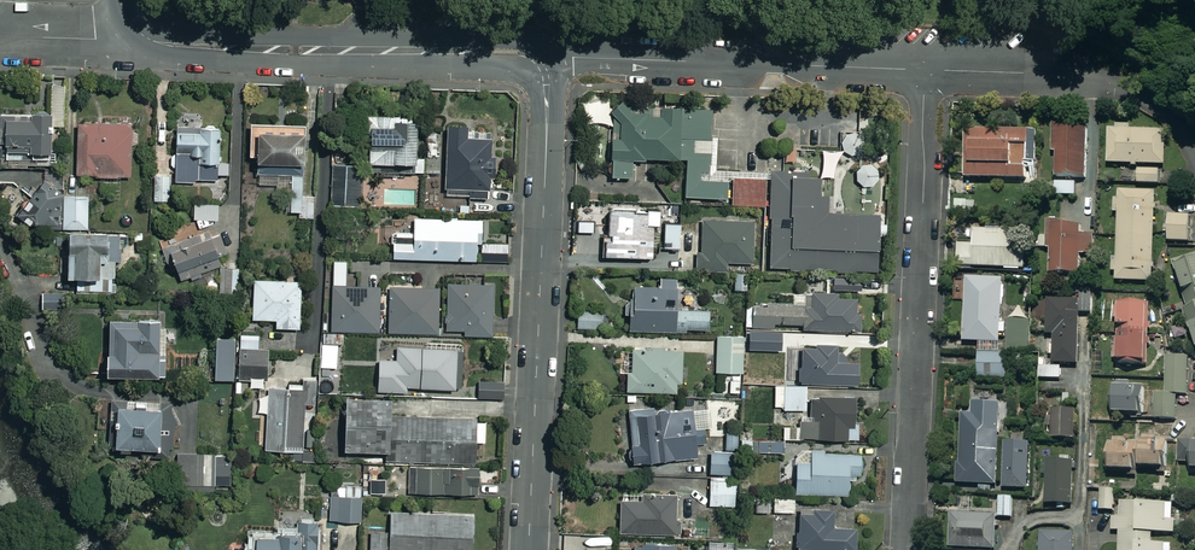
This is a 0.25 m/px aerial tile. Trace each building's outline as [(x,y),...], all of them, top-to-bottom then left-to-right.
[(610,97),(585,98),(587,124),(611,123),(610,97)] [(713,109),(614,109),(613,177),(634,178),(634,159),(687,160),(687,198),(727,198),(727,181),(712,181),(713,109)] [(55,115),(2,114),(2,143),(9,143),(8,165),(55,165),(55,115)] [(419,115),(371,115),(371,163),(419,163),(419,115)] [(133,125),(79,124),(79,176),(133,177),(133,125)] [(275,124),(251,124),(251,157),(259,157),(259,185),(277,185),(277,200),(287,200),(287,212),(301,212),(300,218),(307,218),(307,194),(305,194),(305,133),(275,133),(275,124)] [(468,125),(448,124),(446,196),(490,198),(492,139),(468,138),(468,125)] [(220,127),(178,127),(178,154),(173,154),(173,167),(176,167),(177,180),(230,180),(230,164),(220,164),(220,127)] [(1060,153),(1060,200),(1081,200),(1081,182),(1091,182),(1090,129),(1052,129),(1052,153),(1060,153)] [(1034,130),(968,130),(968,179),(1035,179),(1034,130)] [(1167,131),(1111,130),(1110,164),(1167,165),(1167,131)] [(362,167),(333,165),(332,204),(360,205),(362,167)] [(1160,170),(1141,170),(1140,184),(1160,185),(1160,170)] [(821,173),(773,172),(770,268),(878,271),(879,216),(873,215),(845,215),(828,214),(828,196),(820,196),(821,173)] [(170,176),(157,176),(158,202),(171,201),(170,176)] [(767,179),(733,179),(733,205),(766,205),(767,179)] [(63,194),(47,181),(19,213),(38,229),(89,230),(89,195),(63,194)] [(1123,191),(1123,199),(1117,199),(1116,213),(1120,213),(1119,254),(1115,254),(1114,281),(1154,282),(1157,192),(1123,191)] [(216,219),(217,206),(200,206),(200,218),(216,219)] [(610,214),(610,257),(655,257),(656,226),(661,226),(661,212),(649,211),(649,214),(610,214)] [(1191,216),(1171,215),(1170,241),(1191,242),(1191,216)] [(476,261),(477,220),(416,218),(415,234),(395,233),(394,259),(476,261)] [(754,222),(703,221),(702,254),(697,254),(697,272),(728,272),(728,263),(753,263),(754,222)] [(681,225),(665,225),(666,249),(682,249),(681,225)] [(1082,236),(1082,225),(1049,225),(1049,250),(1051,250),(1051,274),(1082,274),(1082,254),(1092,254),(1092,236),(1082,236)] [(1027,228),(976,227),(975,245),(960,244),(960,266),(1026,268),(1027,228)] [(108,233),(72,231),(70,276),(101,278),(102,251),(107,251),(108,233)] [(154,234),(139,231),(136,247),(151,249),(154,234)] [(202,241),(201,237),(171,246),(182,281),(222,269),(220,260),(228,257),(221,235),(202,241)] [(509,244),(483,245),(484,262),(509,261),(509,244)] [(1180,269),(1189,293),(1185,295),(1189,308),(1185,310),(1191,327),(1194,326),(1194,329),(1194,263),(1180,269)] [(239,269),(221,269),(222,294),(240,293),(239,269)] [(749,273),(737,273),(735,290),(748,291),(749,273)] [(1004,277),(968,276),(966,341),(1002,343),(1004,277)] [(471,279),(449,278),(447,330),(466,331),(466,335),(493,336),(495,286),(471,285),(471,279)] [(678,279),(663,279),(663,287),(631,287),(630,331),(689,332),(689,329),(710,329),(710,312),(678,312),(678,279)] [(302,282),(255,280),(254,319),(278,320),(277,328),(301,329),(302,282)] [(833,293),(794,292),(794,303),(746,302),(745,327),(857,329),(858,280),(833,280),(833,293)] [(381,288),(333,287),(332,331),(380,332),(381,288)] [(439,289),(391,288),(390,332),(439,333),(439,289)] [(1050,308),(1046,307),(1046,318),(1050,318),(1049,335),(1056,336),(1055,363),(1079,364),(1081,301),(1050,300),(1050,308)] [(1150,363),(1150,304),(1120,304),(1120,363),(1150,363)] [(605,329),(605,312),(579,311),(579,329),(605,329)] [(161,319),(111,320),(112,352),(109,353),(110,375),(162,375),(161,319)] [(1030,321),(1010,321),(1010,352),(1030,352),(1030,321)] [(297,360),(296,334),(216,336),(217,381),(269,379),(269,360),(297,360)] [(744,337),(718,337),(717,372),(743,373),(744,337)] [(410,340),(409,351),(400,351),(398,386),(461,389),(463,351),(429,349),(430,341),(410,340)] [(836,345),(819,344),(819,348),(802,348),(800,383),(859,385),(860,363),(835,362),(836,345)] [(683,352),(634,350),(634,356),(620,356),(619,373),(628,373),(628,390),(682,392),(683,352)] [(1007,352),(981,351),(980,378),(1006,379),(1007,352)] [(752,386),(776,386),(778,386),(778,353),(752,353),(752,386)] [(1191,355),(1169,354),(1168,394),(1157,394),(1156,419),(1177,419),(1178,394),(1190,395),(1191,355)] [(1063,367),(1042,366),(1041,378),(1062,379),(1063,367)] [(503,381),(479,382),(480,399),(504,398),(503,381)] [(1145,414),(1146,384),(1117,383),(1116,413),(1145,414)] [(778,386),(776,386),(776,410),(806,410),(806,386),(778,386)] [(270,388),(270,396),(260,396),(259,413),(268,413),(266,450),(305,452),(305,444),(316,444),(316,431),(304,430),(306,390),(270,388)] [(392,399),(348,398),(347,451),(388,452),(388,462),(409,462),(409,493),(477,494),(478,418),(392,417),(392,399)] [(783,440),(857,440),(857,398),(811,398),(811,421),(797,421),(797,429),(747,429),(747,440),(783,440)] [(117,401),(100,401),(99,426),(119,427),(118,447),(162,449),(164,408),(116,406),(117,401)] [(1001,404),(974,403),(974,415),(964,415),(963,463),(960,462),(959,484),(999,485),(1001,404)] [(707,407),(630,412),(633,463),(697,459),(696,445),(709,444),(707,407)] [(1076,410),(1055,410),(1055,438),(1075,438),(1076,410)] [(739,434),(727,433),(727,448),(738,449),(739,434)] [(783,440),(747,440),(747,456),(783,456),(783,440)] [(1180,440),(1180,462),(1192,463),(1191,469),(1194,469),(1194,440),(1180,440)] [(1138,470),(1138,441),(1111,441),(1111,470),(1138,470)] [(1144,441),(1144,470),(1166,470),(1166,441),(1144,441)] [(1032,444),(1007,443),(1006,489),(1031,489),(1032,444)] [(726,453),(712,452),(711,472),(725,473),(726,453)] [(861,454),(812,453),(812,463),(798,463),(797,494),(850,495),(850,475),(860,475),(861,454)] [(1075,462),(1049,462),(1048,506),(1075,506),(1075,462)] [(737,478),(712,477),(710,505),(735,507),(737,478)] [(1117,486),(1103,485),(1102,513),(1116,513),(1117,486)] [(339,486),(339,497),(332,497),(331,521),(362,522),(363,487),(339,486)] [(677,496),(644,496),(644,501),(621,500),(620,533),(681,534),(681,520),(676,520),(677,496)] [(1015,497),(1001,497),(1000,517),(1014,518),(1015,497)] [(796,498),(757,499),(757,513),(796,512),(796,498)] [(1123,502),(1123,518),(1114,518),(1114,531),(1122,531),(1122,549),(1173,549),(1173,544),(1154,543),(1154,532),(1180,533),(1180,504),(1123,502)] [(835,509),(800,509),(800,549),(832,549),(856,549),(857,527),(835,527),(835,509)] [(392,512),(391,533),(372,533),(371,549),(473,549),(474,514),(392,512)] [(997,515),(953,513),(952,547),(996,549),(997,515)] [(298,523),(298,534),(258,535),(258,547),(251,548),(251,549),(323,549),(323,522),(298,523)] [(1042,532),(1042,549),(1076,549),(1076,533),(1042,532)]
